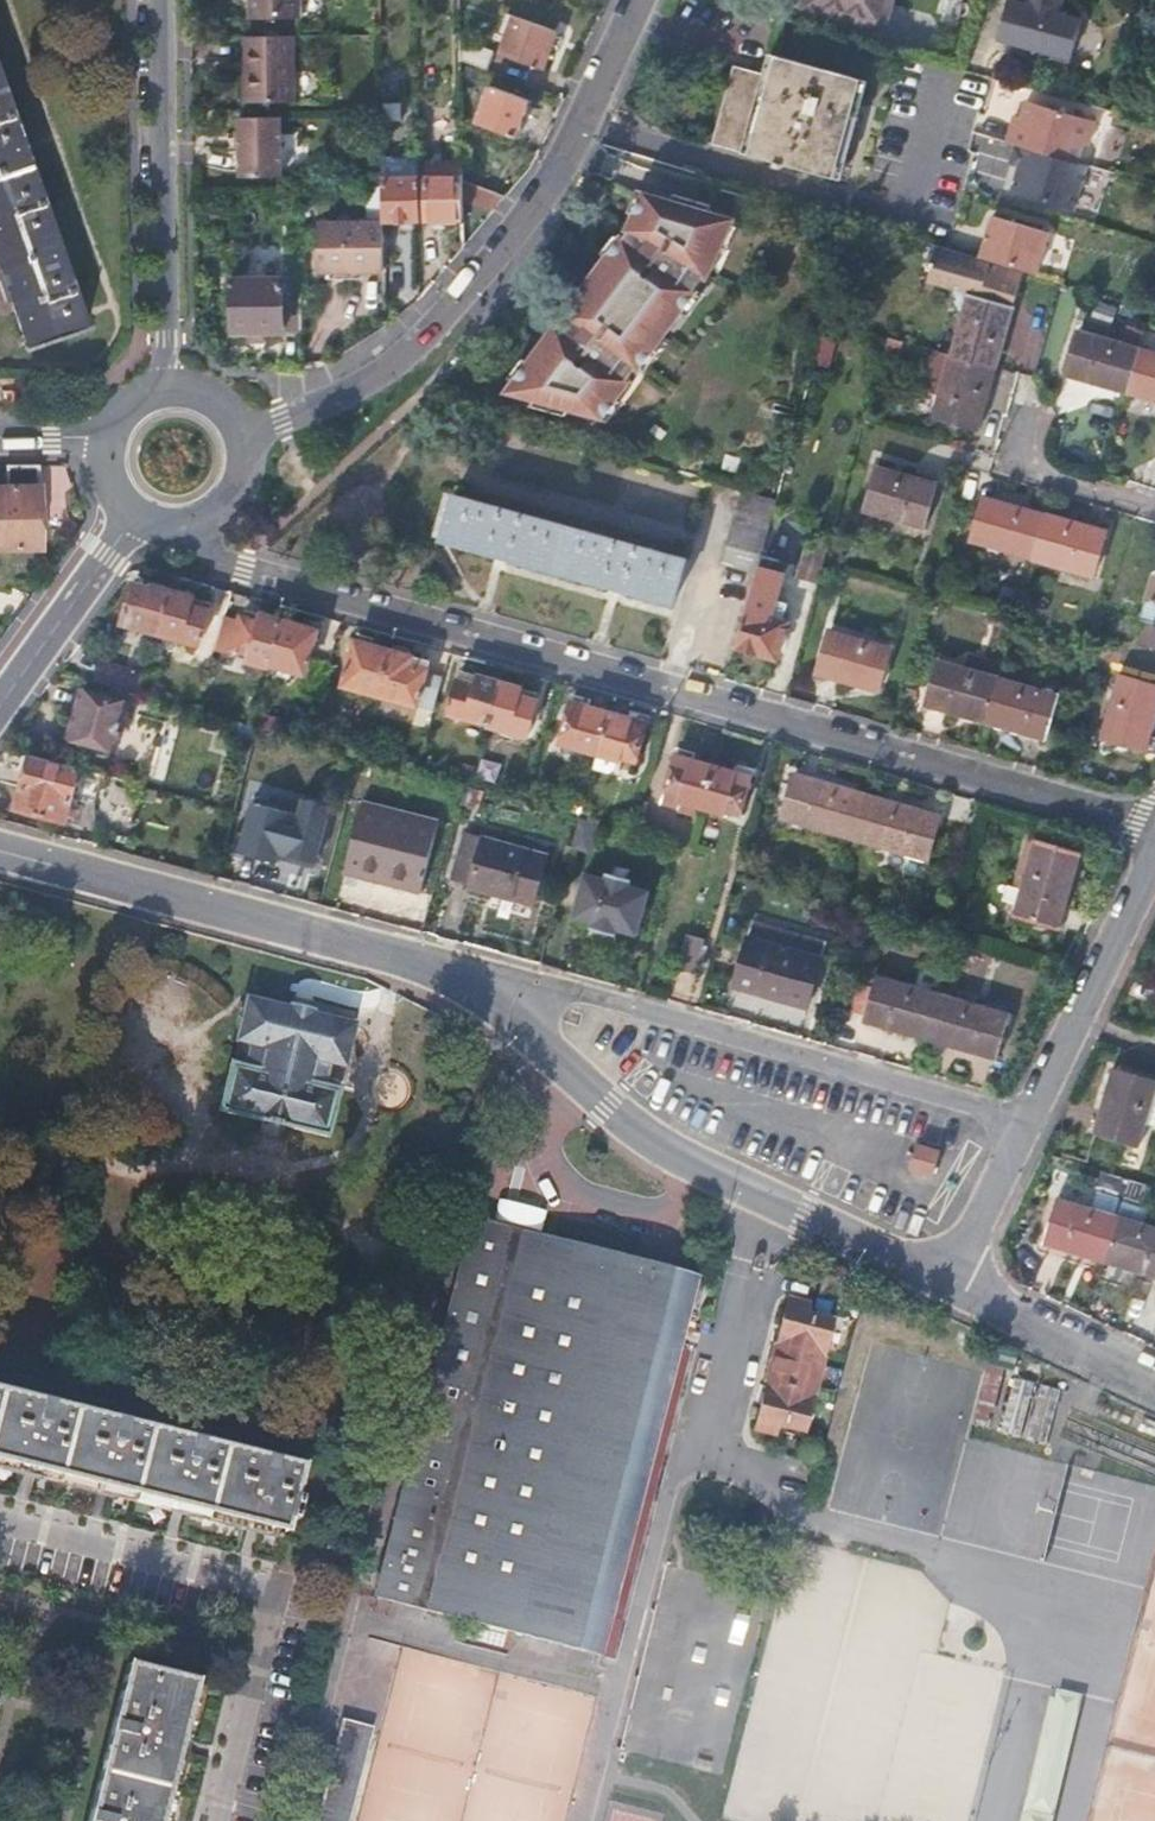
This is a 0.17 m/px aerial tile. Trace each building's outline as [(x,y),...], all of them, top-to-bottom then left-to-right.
[(248,15),(301,15),(301,0),(248,0),(248,15)] [(805,6),(885,26),(893,0),(806,0),(805,6)] [(1027,5),(1010,0),(1000,37),(1018,41),(1017,44),(1054,54),(1053,58),(1071,63),(1083,20),(1060,13),(1063,0),(1029,0),(1027,5)] [(557,35),(514,21),(503,56),(544,71),(557,35)] [(294,35),(246,35),(247,99),(295,100),(294,35)] [(494,57),(461,46),(461,67),(488,76),(494,57)] [(766,74),(738,65),(715,143),(827,177),(834,157),(841,159),(858,99),(851,97),(856,79),(787,59),(784,68),(769,64),(766,74)] [(26,348),(85,328),(0,84),(0,273),(26,348)] [(533,104),(490,89),(479,127),(521,142),(533,104)] [(1103,124),(1034,103),(1028,120),(1026,128),(1019,126),(1014,144),(1023,147),(1018,165),(1026,168),(1029,169),(1028,174),(1025,174),(1019,194),(1080,212),(1093,168),(1084,165),(1090,146),(1095,148),(1103,124)] [(282,116),(240,116),(241,174),(282,174),(282,116)] [(1026,128),(1028,120),(1022,118),(1019,126),(1026,128)] [(979,136),(971,167),(995,173),(1003,142),(979,136)] [(463,163),(427,163),(428,222),(464,222),(463,202),(463,185),(463,163)] [(420,175),(383,175),(384,218),(384,223),(421,223),(420,175)] [(630,229),(510,391),(536,398),(531,406),(566,415),(571,408),(602,416),(707,276),(706,275),(732,221),(708,213),(717,189),(698,183),(691,208),(646,195),(630,229)] [(463,202),(496,210),(508,196),(463,185),(463,202)] [(766,192),(754,189),(751,197),(763,201),(766,192)] [(981,258),(1023,271),(1036,275),(1049,232),(994,215),(981,258)] [(321,267),(384,268),(384,223),(384,218),(321,219),(321,267)] [(950,355),(995,367),(1023,271),(981,258),(935,244),(925,280),(943,286),(962,315),(950,355)] [(285,330),(301,331),(301,295),(285,295),(284,279),(230,280),(230,334),(284,334),(285,330)] [(1068,375),(1129,392),(1141,348),(1146,330),(1147,327),(1130,322),(1127,330),(1115,326),(1111,339),(1080,330),(1068,375)] [(1146,330),(1141,348),(1152,351),(1154,351),(1154,332),(1146,330)] [(888,338),(882,362),(896,366),(903,342),(888,338)] [(1129,392),(1154,399),(1154,351),(1152,351),(1141,348),(1129,392)] [(950,355),(936,351),(924,391),(940,396),(934,416),(978,428),(995,367),(950,355)] [(770,418),(793,424),(797,409),(774,404),(770,418)] [(667,433),(655,424),(649,432),(661,441),(667,433)] [(544,437),(528,433),(525,446),(540,450),(544,437)] [(740,459),(726,455),(722,469),(736,473),(740,459)] [(4,464),(4,483),(0,484),(0,547),(38,547),(37,463),(4,464)] [(935,483),(877,467),(865,511),(923,527),(935,483)] [(758,563),(776,499),(766,497),(744,491),(725,563),(756,572),(758,563)] [(1031,556),(1043,511),(983,495),(972,540),(1031,556)] [(685,559),(453,496),(440,540),(673,604),(685,559)] [(1104,528),(1043,511),(1031,556),(1093,573),(1104,528)] [(827,553),(810,548),(802,575),(819,580),(827,553)] [(746,611),(736,646),(777,658),(787,621),(780,620),(785,602),(776,599),(784,570),(758,563),(756,572),(746,611)] [(1154,646),(1154,578),(1144,615),(1145,617),(1140,641),(1154,646)] [(161,634),(172,591),(151,585),(150,589),(133,584),(123,623),(161,634)] [(193,597),(172,591),(161,634),(200,645),(209,611),(191,605),(193,597)] [(271,662),(280,621),(259,615),(258,620),(240,615),(237,625),(230,648),(248,653),(246,659),(270,666),(271,662)] [(214,649),(229,653),(230,648),(237,625),(222,621),(216,644),(214,649)] [(314,631),(280,621),(271,662),(303,672),(314,631)] [(890,648),(830,631),(818,675),(843,681),(879,691),(890,648)] [(381,693),(391,651),(355,642),(343,682),(381,693)] [(428,662),(391,651),(381,693),(435,709),(441,686),(423,681),(428,662)] [(926,703),(986,720),(998,676),(938,659),(926,703)] [(101,667),(96,683),(145,696),(149,680),(101,667)] [(998,676),(986,720),(1046,736),(1058,693),(1005,678),(1008,670),(1001,667),(998,676)] [(1119,674),(1103,734),(1146,747),(1154,712),(1154,684),(1119,674)] [(489,724),(500,681),(479,676),(476,685),(460,681),(451,713),(489,724)] [(520,688),(500,681),(489,724),(489,725),(527,736),(536,701),(518,696),(520,688)] [(126,705),(82,692),(71,735),(114,748),(126,705)] [(608,712),(571,701),(560,744),(597,755),(608,712)] [(251,712),(247,724),(255,727),(258,714),(251,712)] [(608,712),(597,755),(615,760),(619,756),(634,761),(644,724),(608,712)] [(258,714),(255,727),(257,727),(264,729),(266,717),(258,714)] [(111,776),(32,755),(17,807),(64,819),(66,813),(70,798),(80,800),(95,804),(101,782),(109,784),(111,776)] [(366,757),(360,755),(357,767),(369,770),(372,759),(366,757)] [(703,808),(713,766),(676,756),(662,802),(676,806),(675,810),(695,816),(698,807),(703,808)] [(750,776),(713,766),(703,808),(725,813),(726,809),(741,814),(750,776)] [(867,794),(795,774),(783,819),(855,840),(867,794)] [(867,794),(855,840),(924,860),(937,814),(867,794)] [(70,798),(66,813),(77,816),(80,800),(70,798)] [(382,811),(382,804),(364,800),(355,837),(373,842),(364,878),(419,893),(437,826),(382,811)] [(305,816),(250,803),(236,852),(275,863),(277,855),(311,864),(327,808),(309,804),(305,816)] [(439,819),(382,804),(382,811),(437,826),(439,819)] [(638,831),(653,836),(658,817),(643,812),(638,831)] [(579,820),(571,848),(587,852),(595,825),(579,820)] [(546,856),(465,834),(453,880),(470,884),(470,888),(533,905),(546,856)] [(373,842),(355,837),(345,872),(364,878),(373,842)] [(1079,855),(1034,841),(1014,912),(1059,925),(1079,855)] [(574,918),(592,924),(616,930),(638,936),(649,892),(629,887),(629,880),(607,874),(605,878),(586,874),(574,918)] [(824,938),(753,918),(735,984),(806,1003),(824,938)] [(616,930),(592,924),(591,930),(614,937),(616,930)] [(708,940),(689,934),(678,968),(698,974),(708,940)] [(865,1020),(924,1036),(936,992),(913,985),(877,974),(865,1020)] [(916,976),(913,985),(936,992),(939,983),(916,976)] [(967,992),(939,983),(936,992),(965,1000),(967,992)] [(936,992),(924,1036),(992,1055),(1004,1011),(965,1000),(936,992)] [(287,1043),(242,1033),(235,1063),(231,1063),(219,1113),(330,1138),(341,1090),(338,1088),(339,1083),(345,1084),(350,1065),(346,1064),(348,1053),(316,1045),(317,1043),(289,1036),(287,1043)] [(1112,1069),(1095,1130),(1139,1143),(1144,1122),(1154,1088),(1154,1084),(1154,1082),(1112,1069)] [(1154,1088),(1144,1122),(1154,1125),(1154,1089),(1154,1088)] [(940,1151),(917,1144),(910,1167),(933,1174),(940,1151)] [(1045,1241),(1104,1259),(1117,1215),(1057,1198),(1045,1241)] [(489,1229),(471,1225),(422,1423),(415,1428),(372,1605),(603,1662),(701,1283),(538,1242),(544,1217),(499,1205),(499,1206),(496,1205),(489,1229)] [(1104,1259),(1154,1274),(1154,1226),(1117,1215),(1104,1259)] [(816,1379),(830,1322),(805,1315),(803,1310),(803,1308),(802,1306),(799,1304),(796,1302),(792,1302),(787,1305),(785,1309),(783,1314),(758,1416),(757,1420),(757,1424),(758,1426),(760,1430),(762,1431),(765,1432),(771,1431),(774,1429),(776,1426),(803,1432),(816,1379)] [(988,1363),(973,1417),(993,1423),(1007,1368),(988,1363)] [(1027,1435),(1050,1436),(1053,1388),(1027,1386),(1027,1379),(1014,1379),(1013,1400),(1008,1399),(1007,1420),(1028,1421),(1027,1435)] [(52,1477),(279,1535),(282,1521),(289,1523),(294,1500),(288,1497),(295,1467),(40,1402),(0,1392),(0,1464),(52,1477)] [(193,1686),(126,1666),(85,1820),(159,1820),(193,1686)] [(1060,1695),(1057,1703),(1050,1701),(1024,1820),(1053,1820),(1081,1699),(1060,1695)] [(364,1736),(337,1728),(314,1820),(343,1820),(364,1736)] [(364,1736),(343,1820),(348,1820),(369,1737),(364,1736)]
